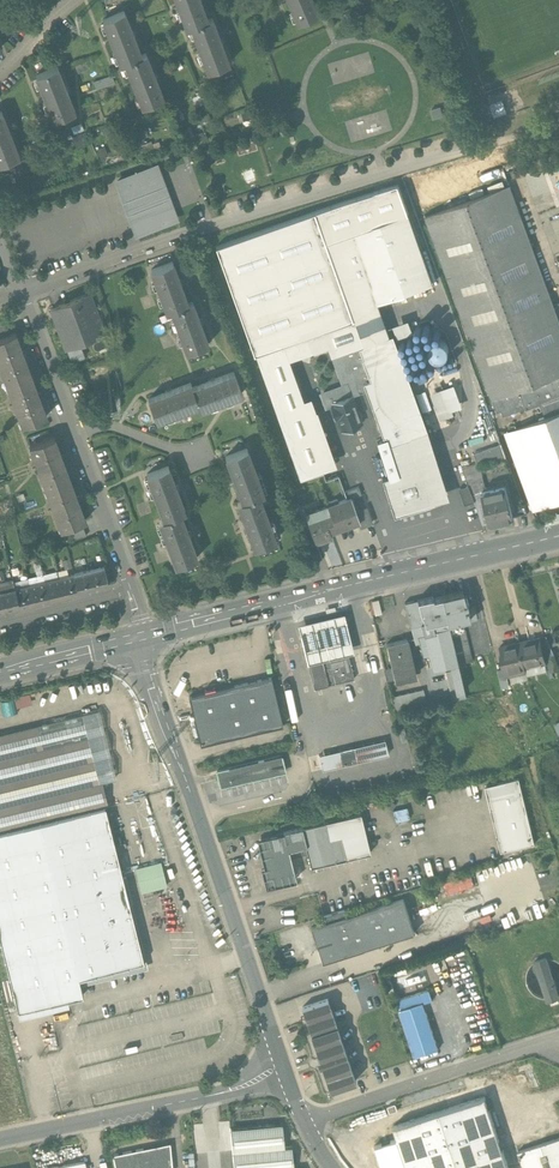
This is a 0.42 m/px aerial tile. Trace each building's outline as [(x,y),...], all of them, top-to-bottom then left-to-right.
[(187,29),(192,27),(209,20),(200,0),(176,0),(187,29)] [(312,0),(288,0),(298,22),(318,13),(312,0)] [(142,56),(125,12),(104,20),(121,64),(126,63),(142,56)] [(209,20),(192,27),(209,71),(230,63),(212,19),(209,20)] [(142,56),(126,63),(144,107),(164,98),(147,54),(142,56)] [(85,60),(74,64),(78,73),(89,68),(85,60)] [(57,67),(37,75),(54,120),(75,112),(57,67)] [(93,82),(96,90),(109,85),(106,77),(93,82)] [(0,112),(0,163),(18,155),(1,112),(0,112)] [(155,166),(117,181),(137,233),(175,218),(155,166)] [(397,185),(343,203),(378,303),(433,284),(397,185)] [(425,217),(498,412),(501,410),(503,416),(504,416),(504,415),(526,407),(558,395),(558,320),(545,282),(510,186),(425,217)] [(378,303),(343,203),(313,211),(359,338),(363,346),(390,337),(378,303)] [(300,479),(336,466),(311,398),(303,401),(289,361),(328,346),(331,354),(355,344),(353,340),(359,338),(313,211),(216,248),(300,479)] [(188,304),(173,262),(151,270),(167,313),(171,311),(186,353),(208,344),(192,302),(188,304)] [(89,294),(51,308),(72,363),(85,358),(79,341),(104,332),(89,294)] [(412,319),(396,323),(399,335),(415,331),(412,319)] [(0,323),(0,337),(10,335),(6,321),(0,323)] [(0,338),(0,366),(6,384),(31,375),(15,333),(10,335),(0,338)] [(390,337),(359,348),(362,359),(370,381),(363,383),(383,437),(386,436),(389,446),(429,432),(394,335),(390,337)] [(448,351),(449,347),(448,343),(446,340),(443,338),(439,337),(435,337),(432,340),(430,343),(429,346),(430,350),(432,353),(435,356),(439,356),(443,356),(446,354),(448,351)] [(355,344),(331,354),(343,387),(320,396),(324,406),(332,404),(332,402),(351,395),(358,393),(355,386),(363,383),(370,381),(362,359),(359,348),(363,346),(359,338),(353,340),(355,344)] [(234,372),(192,388),(191,383),(148,399),(156,421),(198,405),(199,410),(242,394),(234,372)] [(31,375),(6,384),(22,426),(46,416),(31,375)] [(454,416),(452,411),(462,407),(454,385),(430,394),(441,421),(454,416)] [(351,395),(332,402),(332,404),(333,406),(332,407),(335,417),(337,417),(342,431),(362,424),(351,395)] [(526,407),(526,409),(541,404),(545,416),(539,419),(504,432),(533,510),(558,500),(558,395),(526,407)] [(429,432),(389,446),(397,474),(383,478),(394,516),(451,498),(429,432)] [(54,437),(30,446),(45,488),(69,479),(54,437)] [(506,457),(501,442),(475,452),(479,463),(506,457)] [(264,494),(247,449),(225,457),(242,501),(237,503),(254,549),(276,540),(259,496),(264,494)] [(479,463),(462,468),(468,485),(460,488),(466,504),(475,502),(483,524),(513,517),(504,483),(486,486),(479,463)] [(185,512),(168,467),(146,475),(163,519),(159,521),(175,566),(197,558),(181,514),(185,512)] [(69,479),(45,488),(61,530),(68,527),(80,522),(85,521),(69,479)] [(357,489),(344,494),(346,499),(349,498),(350,500),(360,496),(357,489)] [(346,499),(321,509),(329,531),(334,529),(335,531),(357,523),(359,528),(370,524),(364,508),(354,512),(350,500),(349,498),(346,499)] [(321,509),(302,515),(313,543),(331,537),(329,531),(321,509)] [(80,522),(68,527),(73,540),(85,536),(80,522)] [(309,547),(303,550),(307,562),(314,560),(309,547)] [(69,559),(63,560),(65,568),(71,567),(69,559)] [(104,567),(88,571),(93,589),(108,586),(104,567)] [(88,571),(74,574),(78,593),(93,589),(88,571)] [(74,574),(59,578),(64,597),(78,593),(74,574)] [(59,578),(44,581),(49,600),(64,597),(59,578)] [(44,581),(29,585),(34,604),(49,600),(44,581)] [(29,585),(15,589),(20,607),(34,604),(29,585)] [(15,589),(0,592),(5,611),(20,607),(15,589)] [(461,591),(440,596),(446,618),(447,623),(468,618),(469,620),(477,618),(473,603),(466,605),(465,601),(464,602),(461,591)] [(440,596),(432,598),(432,595),(404,602),(410,627),(421,624),(421,623),(424,622),(424,624),(446,618),(440,596)] [(344,613),(298,625),(308,663),(307,662),(322,658),(347,652),(348,653),(353,652),(344,613)] [(432,622),(424,624),(424,622),(421,623),(421,624),(424,635),(434,632),(434,630),(432,622)] [(449,627),(434,630),(434,632),(424,635),(418,636),(419,644),(426,643),(433,670),(449,666),(457,664),(449,627)] [(518,643),(523,664),(533,662),(534,665),(543,663),(546,673),(558,670),(558,667),(546,636),(518,643)] [(407,639),(386,644),(392,667),(385,668),(388,680),(394,678),(395,682),(416,677),(407,639)] [(518,643),(499,648),(504,669),(506,676),(507,676),(525,671),(523,664),(518,643)] [(347,652),(322,658),(328,684),(354,678),(348,653),(347,652)] [(322,658),(307,662),(308,663),(314,688),(328,684),(322,658)] [(457,664),(449,666),(456,694),(464,692),(457,664)] [(504,669),(497,671),(501,687),(509,685),(507,676),(506,676),(504,669)] [(271,677),(189,696),(200,744),(282,724),(271,677)] [(423,691),(392,699),(395,713),(427,705),(423,691)] [(0,942),(0,943),(1,943),(4,959),(4,960),(5,960),(9,976),(8,977),(8,978),(9,977),(13,994),(12,994),(13,995),(17,1010),(16,1010),(17,1011),(18,1012),(19,1012),(19,1011),(33,1007),(33,1008),(35,1008),(35,1007),(49,1003),(50,1004),(51,1004),(51,1003),(66,999),(66,1000),(67,1000),(67,999),(81,995),(81,996),(83,996),(82,995),(84,994),(83,993),(82,994),(79,979),(80,978),(79,978),(94,974),(94,975),(95,974),(111,970),(112,970),(112,969),(127,966),(128,966),(128,965),(138,963),(127,919),(133,917),(131,910),(132,910),(131,909),(127,895),(128,895),(127,894),(122,876),(123,876),(123,875),(122,875),(118,859),(119,859),(118,857),(114,842),(114,840),(113,840),(109,824),(110,824),(110,823),(109,823),(105,807),(104,808),(104,807),(108,806),(83,716),(0,737),(0,941),(0,942)] [(403,726),(396,728),(400,742),(407,740),(403,726)] [(384,738),(353,745),(356,759),(356,760),(388,752),(384,738)] [(353,745),(340,748),(343,762),(356,759),(353,745)] [(340,748),(319,754),(322,768),(343,763),(343,762),(340,748)] [(282,756),(217,771),(219,777),(221,786),(285,771),(283,762),(282,756)] [(519,779),(485,787),(501,852),(535,844),(519,779)] [(361,815),(261,839),(268,869),(262,870),(266,889),(297,881),(289,852),(306,848),(311,869),(371,854),(361,815)] [(326,925),(311,929),(322,964),(414,934),(403,900),(346,918),(326,925)] [(344,911),(324,918),(326,925),(346,918),(344,911)] [(558,999),(545,958),(534,962),(547,1002),(558,999)] [(428,991),(396,1001),(414,1058),(438,1050),(423,1004),(432,1001),(428,991)] [(327,999),(302,1008),(311,1034),(336,1025),(327,999)] [(336,1025),(311,1034),(319,1058),(316,1059),(318,1062),(319,1066),(321,1065),(330,1090),(355,1081),(336,1025)] [(530,1063),(516,1068),(518,1074),(532,1069),(530,1063)] [(393,1127),(407,1167),(508,1167),(485,1097),(393,1127)] [(395,1105),(387,1108),(389,1115),(397,1112),(395,1105)] [(284,1148),(282,1125),(230,1130),(234,1167),(294,1167),(292,1147),(284,1148)] [(518,1152),(523,1167),(558,1167),(558,1139),(518,1152)] [(113,1156),(115,1167),(172,1167),(170,1144),(161,1146),(161,1145),(143,1149),(144,1149),(113,1156)]
